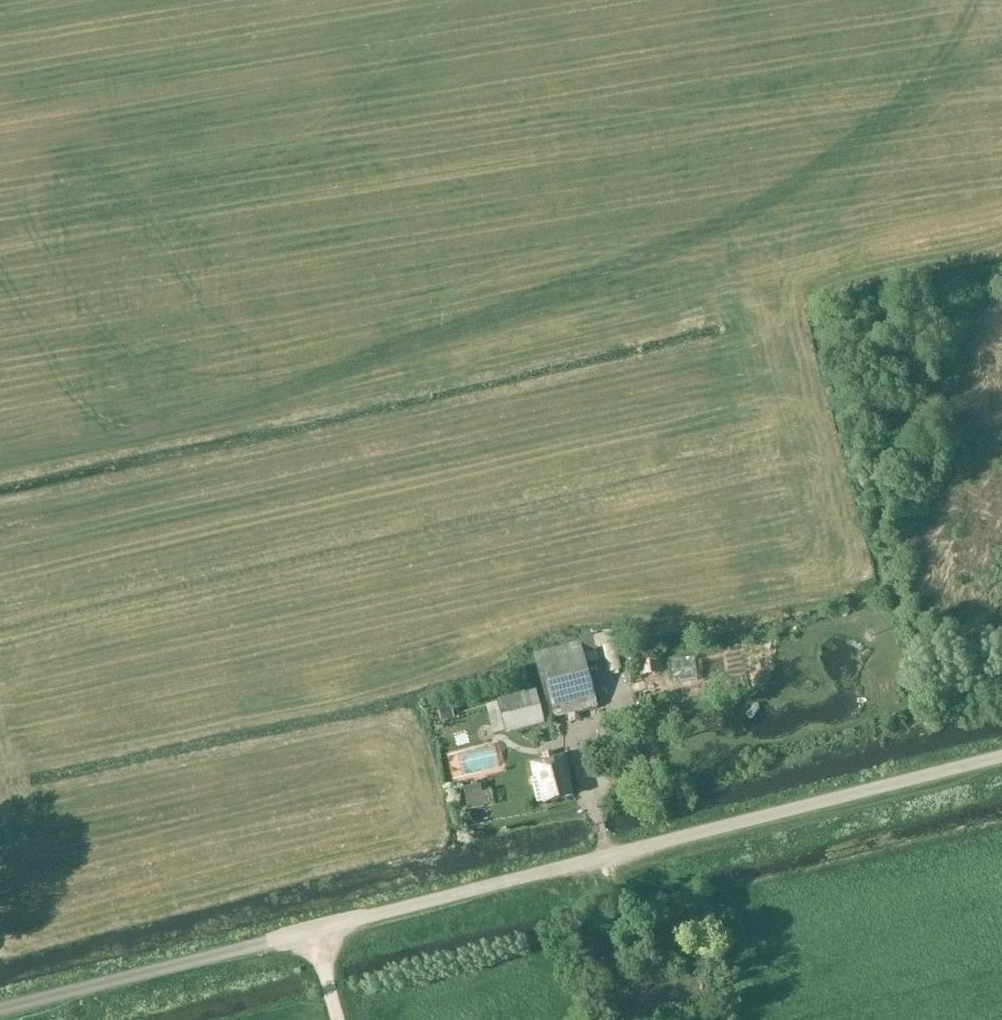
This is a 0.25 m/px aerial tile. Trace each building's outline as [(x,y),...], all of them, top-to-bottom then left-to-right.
[(535,654),(551,720),(599,707),(582,642),(535,654)] [(498,701),(507,735),(547,724),(538,691),(498,701)] [(451,713),(441,714),(442,722),(452,720),(451,713)] [(562,755),(532,762),(536,778),(540,777),(546,801),(571,795),(566,773),(568,772),(564,756),(563,757),(562,755)]
